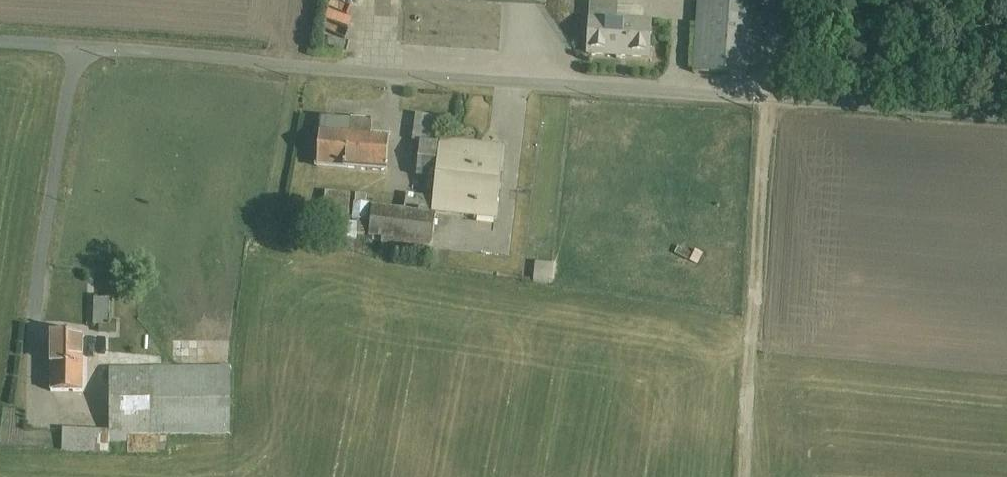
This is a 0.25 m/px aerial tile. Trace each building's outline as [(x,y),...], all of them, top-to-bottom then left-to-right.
[(693,73),(756,78),(762,7),(699,2),(693,73)] [(587,56),(654,60),(657,9),(590,5),(587,56)] [(325,45),(344,48),(346,36),(327,33),(325,45)] [(313,167),(385,170),(388,121),(316,118),(313,167)] [(414,218),(378,214),(375,240),(467,250),(468,238),(537,246),(544,187),(514,184),(518,147),(446,139),(448,121),(424,119),(420,150),(426,150),(423,183),(451,186),(449,205),(416,201),(414,218)] [(370,203),(329,199),(325,237),(366,242),(370,203)] [(533,260),(532,282),(552,283),(553,261),(533,260)] [(117,301),(89,301),(89,336),(117,336),(117,301)] [(50,392),(82,392),(83,338),(50,338),(50,392)] [(235,436),(235,371),(105,371),(105,427),(62,427),(62,450),(117,450),(117,436),(235,436)]
